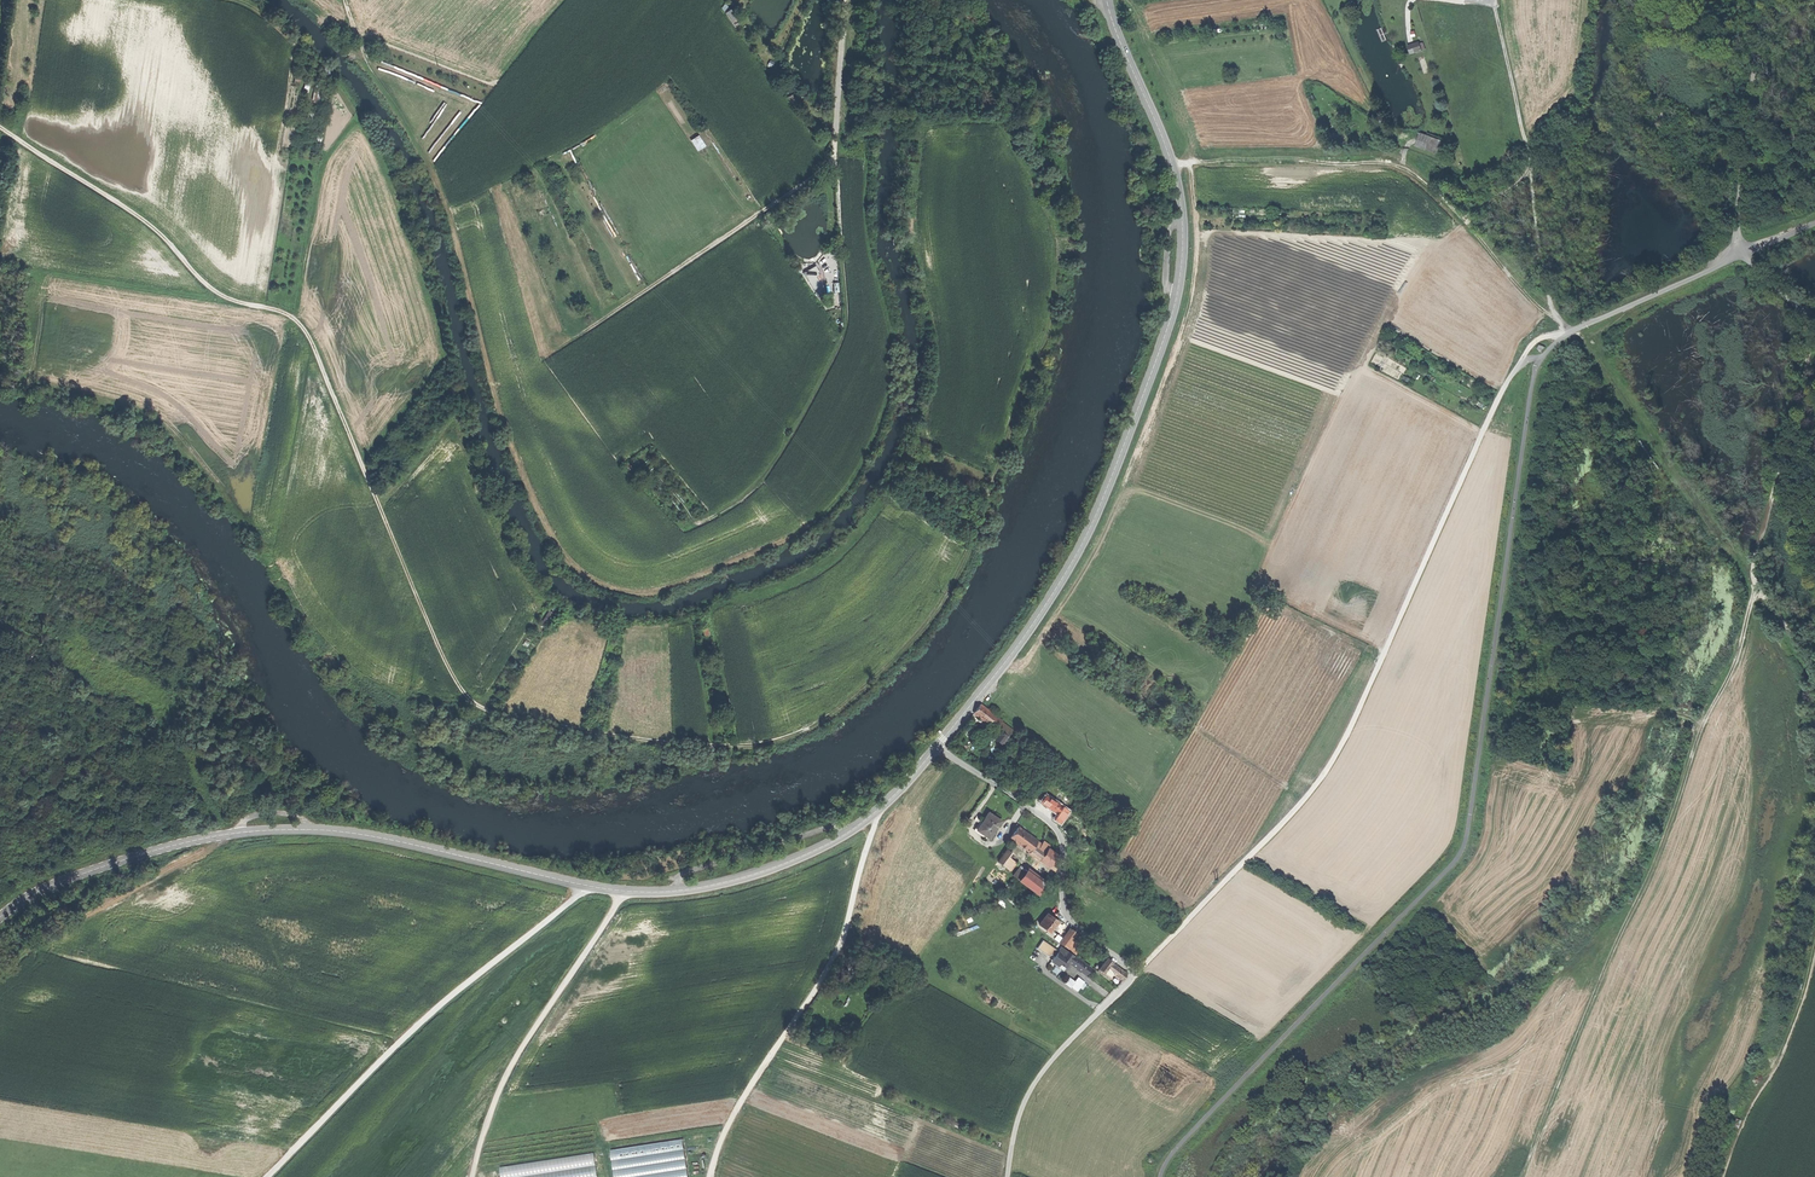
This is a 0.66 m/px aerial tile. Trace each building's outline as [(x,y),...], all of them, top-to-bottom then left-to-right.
[(726,13),(733,23),(740,17),(733,8),(726,13)] [(1414,44),(1416,52),(1426,49),(1424,42),(1421,43),(1420,42),(1414,44)] [(798,99),(793,93),(787,97),(792,103),(798,99)] [(324,136),(318,135),(316,145),(322,146),(324,136)] [(698,149),(703,145),(697,136),(692,140),(698,149)] [(1429,150),(1438,153),(1443,141),(1433,138),(1429,150)] [(822,286),(817,275),(820,273),(816,265),(804,271),(813,290),(822,286)] [(979,704),(973,713),(979,718),(987,724),(988,723),(994,715),(979,704)] [(1001,721),(994,715),(988,723),(995,728),(997,726),(1001,721)] [(1012,729),(1003,723),(1001,726),(1009,732),(1012,729)] [(1047,807),(1053,811),(1058,804),(1052,800),(1050,799),(1044,794),(1039,801),(1047,807)] [(1053,811),(1057,813),(1061,806),(1058,804),(1053,811)] [(1053,818),(1059,823),(1068,811),(1061,806),(1057,813),(1053,818)] [(983,834),(989,838),(1001,821),(994,816),(988,812),(982,821),(976,830),(983,834)] [(982,836),(983,834),(976,830),(982,821),(980,820),(973,831),(982,836)] [(1017,828),(1010,838),(1019,845),(1027,835),(1023,832),(1017,828)] [(1027,834),(1027,835),(1019,845),(1024,848),(1032,837),(1028,835),(1027,834)] [(1041,844),(1032,837),(1024,848),(1043,862),(1051,851),(1047,848),(1041,844)] [(997,861),(1003,866),(1009,858),(1012,854),(1006,849),(997,861)] [(1057,856),(1051,851),(1043,862),(1054,870),(1057,862),(1054,860),(1057,856)] [(1015,862),(1009,858),(1003,866),(1009,870),(1015,862)] [(1026,870),(1019,865),(1012,875),(1018,880),(1026,870)] [(1044,884),(1026,870),(1018,880),(1037,894),(1044,884)] [(1039,924),(1049,932),(1057,921),(1047,913),(1039,924)] [(1065,935),(1071,940),(1071,939),(1072,938),(1076,932),(1070,928),(1065,935)] [(1070,940),(1071,940),(1065,935),(1060,943),(1065,947),(1068,943),(1070,940)] [(1051,954),(1054,956),(1058,951),(1042,940),(1037,948),(1043,952),(1048,956),(1051,954)] [(1075,943),(1070,940),(1068,943),(1075,948),(1072,952),(1075,954),(1080,947),(1075,943)] [(1075,948),(1068,943),(1065,947),(1072,952),(1075,948)] [(1063,971),(1063,970),(1056,964),(1066,950),(1061,947),(1058,951),(1054,956),(1052,958),(1056,961),(1054,964),(1063,971)] [(1063,970),(1069,962),(1066,960),(1071,954),(1066,950),(1056,964),(1063,970)] [(1069,962),(1071,964),(1075,957),(1071,954),(1066,960),(1069,962)] [(1071,964),(1085,974),(1090,968),(1075,957),(1071,964)] [(1099,968),(1104,972),(1107,969),(1112,962),(1107,958),(1099,968)] [(1120,968),(1115,964),(1110,971),(1113,974),(1121,980),(1126,974),(1120,968)] [(1108,980),(1113,974),(1110,971),(1107,969),(1104,972),(1102,975),(1108,980)] [(1064,982),(1069,977),(1063,972),(1058,976),(1064,982)] [(1070,986),(1077,991),(1080,986),(1083,982),(1077,977),(1074,982),(1070,986)] [(1070,987),(1070,986),(1074,982),(1068,978),(1064,983),(1070,987)] [(834,1044),(840,1048),(844,1042),(838,1038),(834,1044)] [(610,1150),(615,1176),(690,1176),(684,1139),(610,1150)] [(501,1167),(502,1176),(598,1176),(594,1153),(501,1167)]
